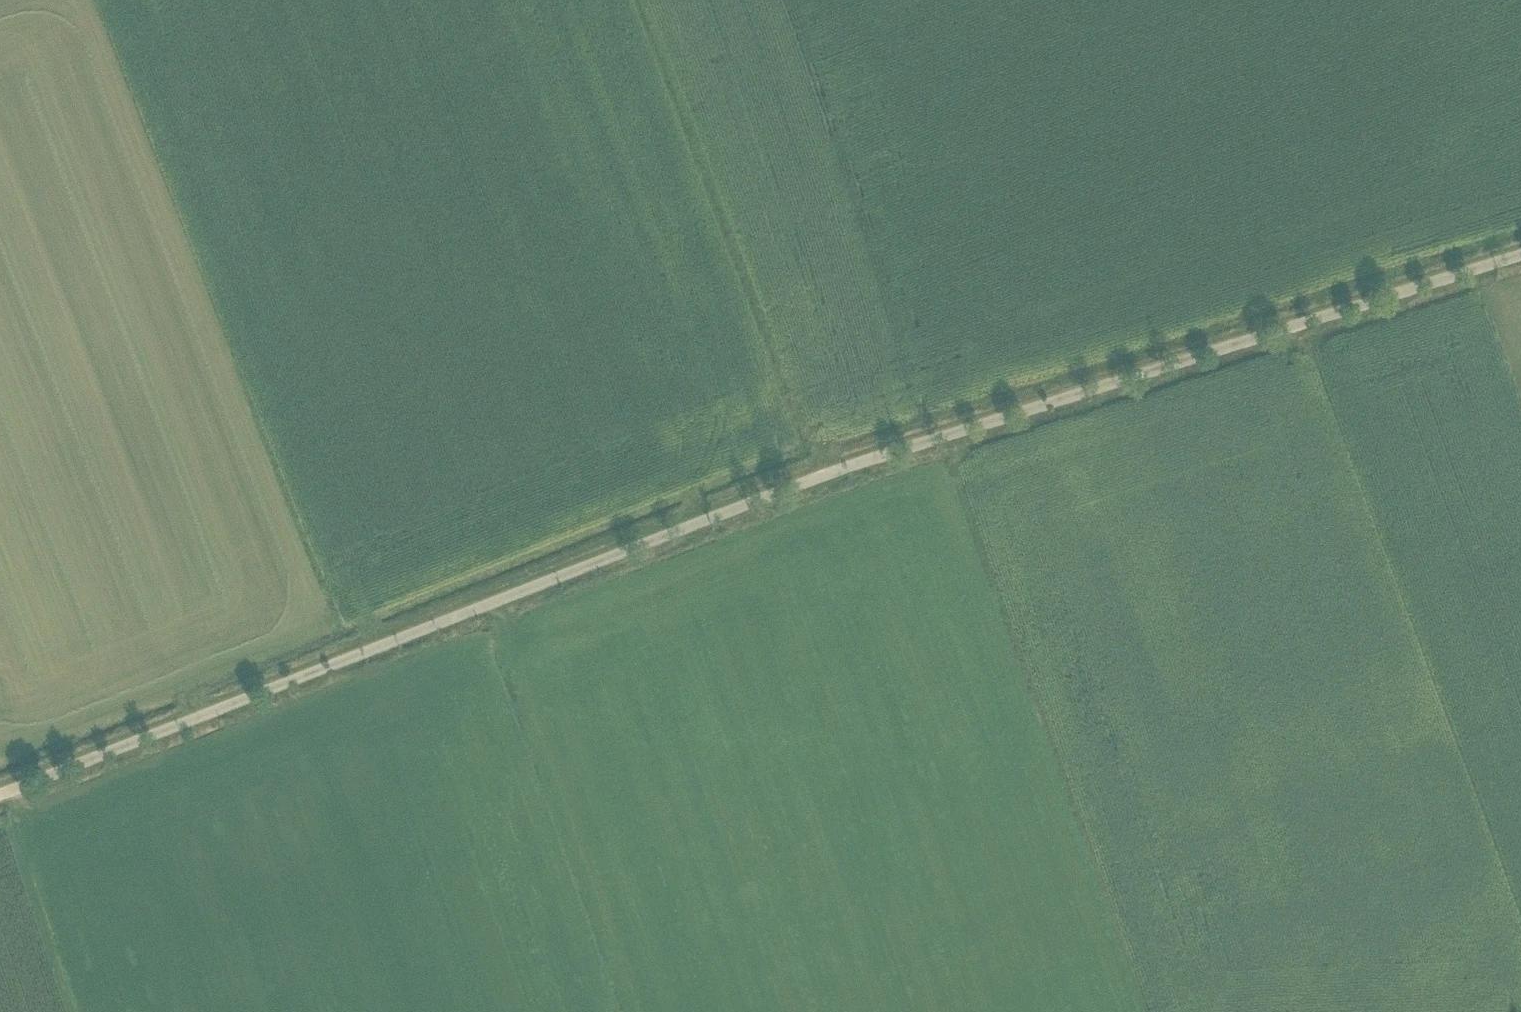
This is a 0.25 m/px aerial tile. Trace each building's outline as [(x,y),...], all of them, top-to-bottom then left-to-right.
[(25,765),(28,775),(45,770),(41,760),(25,765)]
